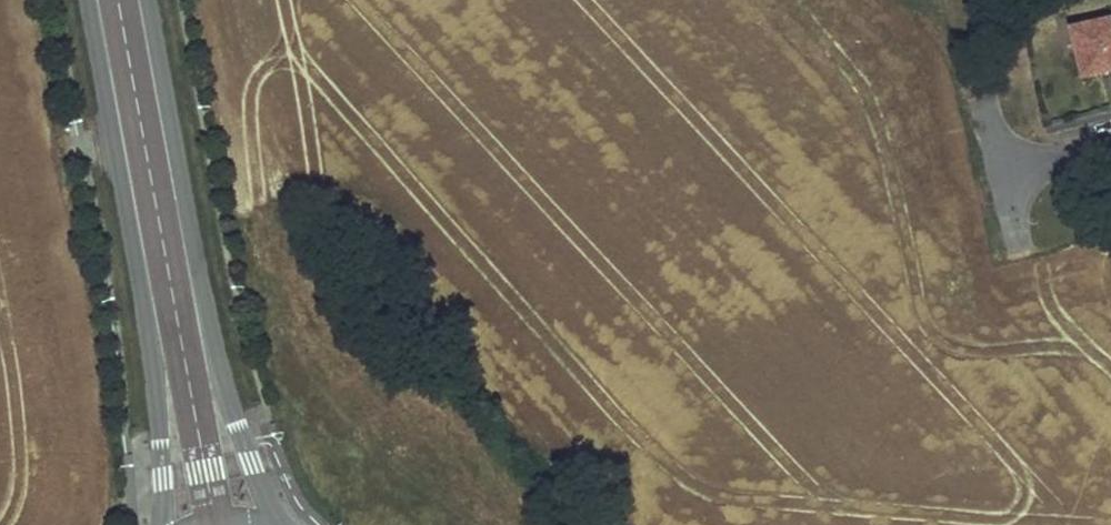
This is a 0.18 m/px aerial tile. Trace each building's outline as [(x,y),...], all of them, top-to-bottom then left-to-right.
[(1071,31),(1082,77),(1108,71),(1110,70),(1110,21),(1071,31)]
